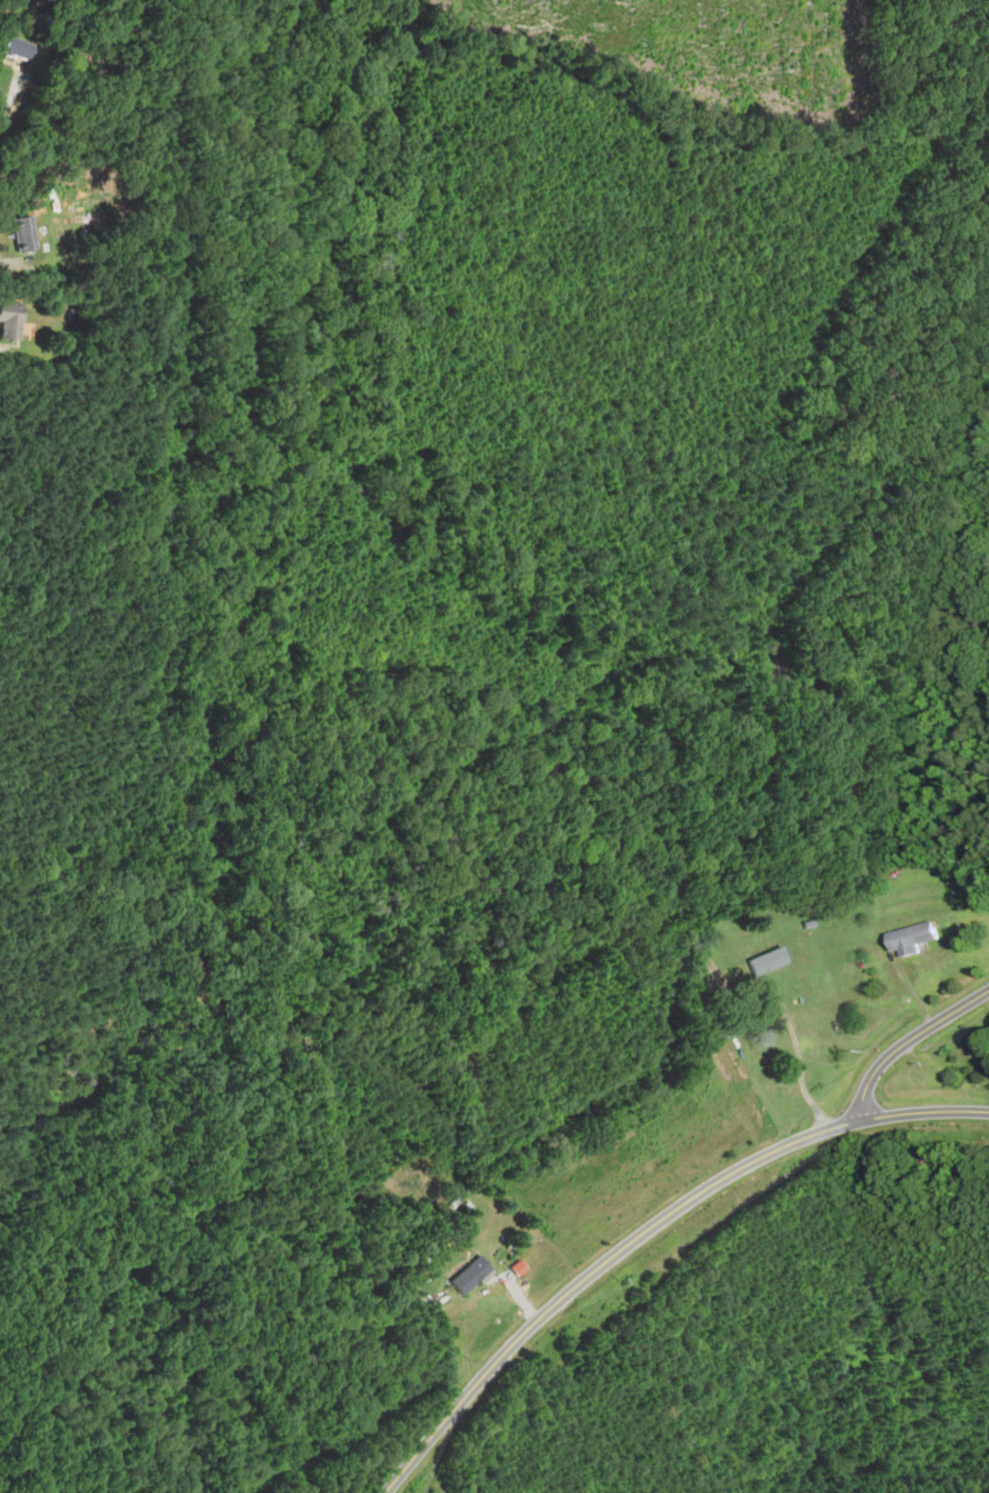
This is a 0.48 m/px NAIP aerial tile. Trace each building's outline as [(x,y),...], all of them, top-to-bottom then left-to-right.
[(0,37),(0,55),(29,59),(32,42),(0,37)] [(34,249),(28,213),(9,217),(14,252),(34,249)] [(0,300),(0,339),(16,341),(21,303),(0,300)] [(886,932),(890,951),(899,949),(901,956),(919,952),(917,943),(938,939),(934,921),(886,932)] [(786,962),(779,945),(746,960),(753,976),(786,962)] [(490,1270),(478,1255),(447,1281),(459,1295),(490,1270)]
